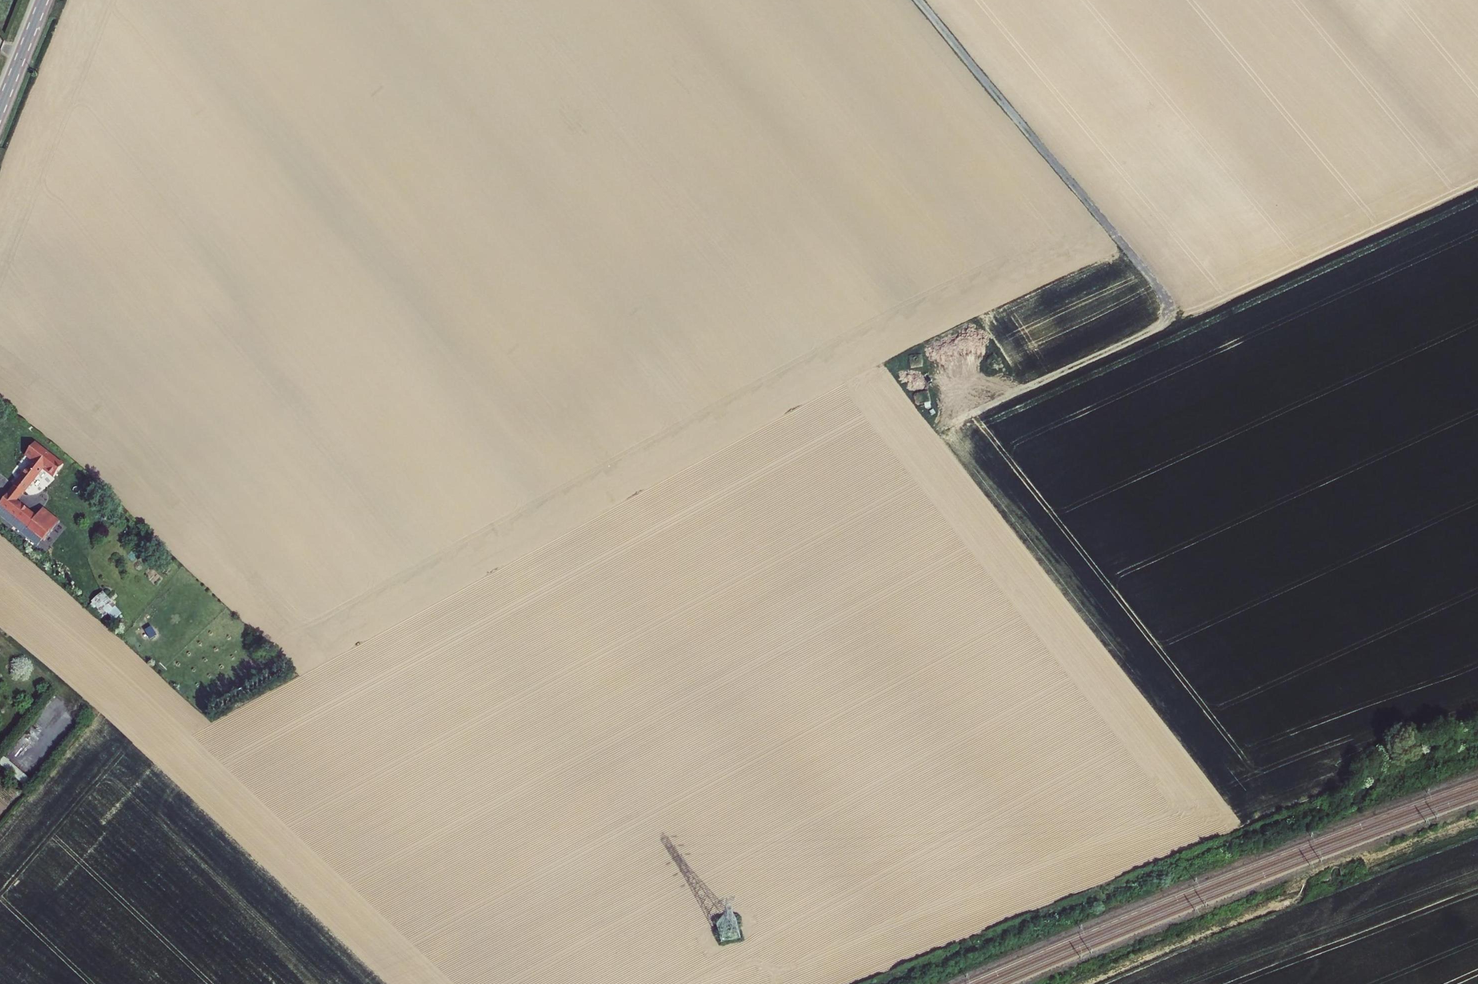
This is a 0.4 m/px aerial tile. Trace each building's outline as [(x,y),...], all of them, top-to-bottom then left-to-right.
[(13,487),(22,495),(42,469),(53,478),(63,466),(34,443),(25,456),(33,462),(13,487)] [(13,487),(7,495),(16,502),(22,495),(13,487)] [(7,495),(0,504),(0,506),(44,541),(59,522),(43,510),(37,518),(7,495)] [(105,618),(109,613),(116,620),(125,611),(103,591),(91,604),(105,618)] [(34,778),(5,756),(0,763),(0,764),(29,785),(34,778)]
